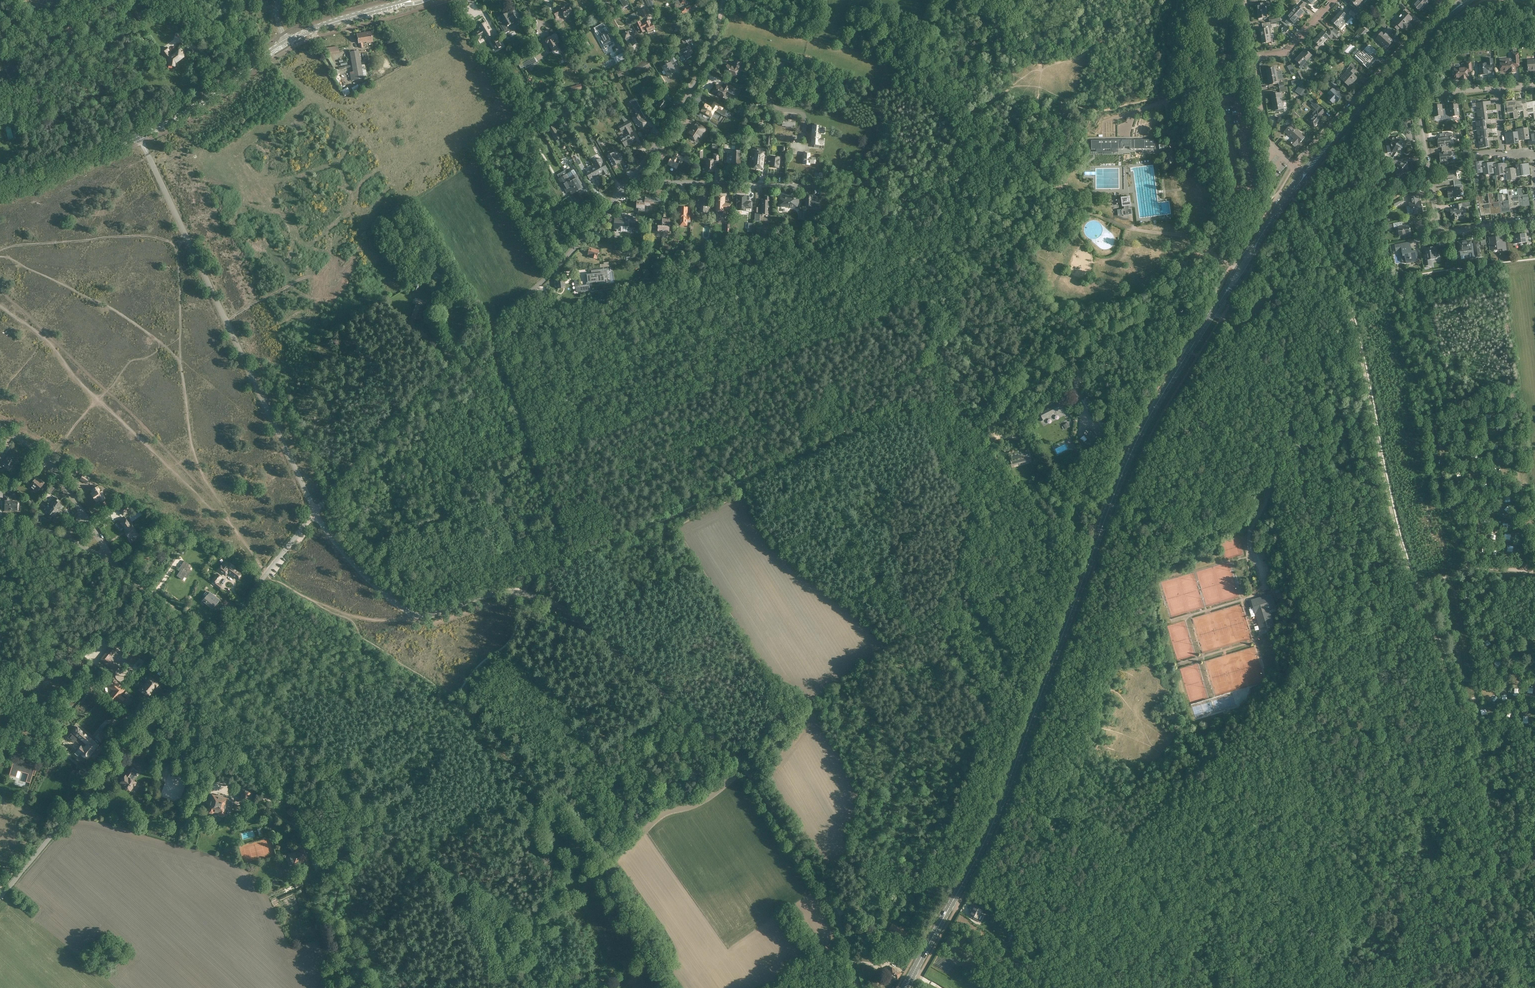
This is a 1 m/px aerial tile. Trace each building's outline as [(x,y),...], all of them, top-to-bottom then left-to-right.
[(653,12),(656,10),(654,6),(652,1),(654,0),(647,0),(653,12)] [(1305,12),(1302,9),(1306,4),(1304,3),(1301,0),(1293,0),(1298,4),(1292,11),(1300,17),(1305,12)] [(1427,4),(1429,2),(1427,0),(1417,0),(1414,4),(1417,6),(1416,7),(1420,11),(1424,5),(1426,3),(1427,4)] [(1266,10),(1269,10),(1268,5),(1270,5),(1269,1),(1257,3),(1258,11),(1266,10)] [(562,9),(562,8),(552,14),(555,19),(558,18),(557,15),(562,12),(565,17),(573,13),(569,6),(562,9)] [(1267,18),(1266,10),(1258,11),(1259,20),(1267,18)] [(1345,24),(1351,17),(1350,16),(1351,15),(1354,17),(1356,15),(1351,10),(1349,13),(1348,14),(1348,13),(1345,11),(1344,11),(1344,12),(1342,10),(1337,15),(1342,20),(1342,21),(1345,24)] [(1292,11),(1287,16),(1283,19),(1288,24),(1291,20),(1295,23),(1300,17),(1292,11)] [(1405,29),(1409,24),(1407,23),(1412,18),(1405,11),(1395,22),(1393,25),(1398,29),(1400,26),(1401,25),(1405,29)] [(502,20),(499,22),(505,33),(508,31),(506,27),(508,26),(509,26),(509,25),(512,24),(510,21),(516,18),(512,12),(506,16),(506,15),(505,15),(504,15),(500,17),(502,20)] [(1342,20),(1337,15),(1334,19),(1333,18),(1331,20),(1332,21),(1332,22),(1334,24),(1340,29),(1345,24),(1342,21),(1342,20)] [(520,26),(526,22),(523,17),(517,20),(520,26)] [(653,23),(651,24),(650,21),(642,24),(641,21),(636,24),(640,34),(645,31),(644,28),(646,27),(648,32),(655,28),(653,23)] [(481,29),(475,32),(479,38),(484,35),(486,38),(489,37),(496,50),(502,47),(493,33),(493,34),(486,22),(479,26),(481,29)] [(1272,34),(1271,28),(1272,28),(1272,24),(1273,24),(1272,22),(1262,23),(1263,26),(1264,26),(1265,29),(1260,29),(1261,36),(1272,34)] [(602,24),(594,28),(598,36),(602,44),(604,44),(605,46),(609,44),(611,47),(615,44),(611,36),(609,37),(608,34),(609,34),(608,31),(606,32),(602,24)] [(1388,25),(1383,31),(1376,39),(1384,46),(1385,47),(1386,48),(1393,41),(1391,39),(1388,36),(1393,31),(1388,25)] [(1324,41),(1327,38),(1327,39),(1329,37),(1331,39),(1333,36),(1335,39),(1338,36),(1331,30),(1327,34),(1323,31),(1321,33),(1320,33),(1319,35),(1318,35),(1324,41)] [(623,34),(622,35),(625,40),(626,40),(627,42),(630,40),(633,46),(638,43),(634,36),(632,37),(631,36),(628,31),(622,34),(623,34)] [(367,43),(373,42),(371,32),(357,34),(359,43),(360,48),(363,47),(362,42),(367,42),(367,43)] [(547,45),(548,44),(552,51),(559,48),(557,44),(560,42),(559,40),(556,33),(546,39),(546,40),(545,40),(547,45)] [(1275,43),(1273,34),(1272,35),(1272,34),(1261,36),(1263,43),(1266,43),(1272,42),(1272,43),(1275,43)] [(1318,35),(1314,41),(1316,43),(1313,46),(1317,50),(1322,44),(1324,41),(1318,35)] [(692,40),(690,36),(682,41),(684,44),(692,40)] [(1358,48),(1353,53),(1355,55),(1364,63),(1363,64),(1368,69),(1374,62),(1373,62),(1376,59),(1370,55),(1375,49),(1369,44),(1364,49),(1364,50),(1362,52),(1360,50),(1358,48)] [(686,58),(686,59),(692,57),(691,54),(693,53),(692,50),(690,51),(690,49),(691,48),(689,45),(678,51),(681,57),(679,57),(681,61),(685,59),(685,58),(686,58)] [(328,55),(339,53),(338,46),(326,48),(328,55)] [(169,50),(167,47),(161,51),(169,63),(168,66),(173,66),(173,64),(175,63),(176,64),(186,56),(183,52),(182,53),(181,51),(182,50),(180,49),(176,52),(177,52),(171,56),(167,52),(169,50)] [(1302,52),(1300,54),(1307,61),(1309,62),(1314,57),(1312,55),(1306,49),(1303,53),(1302,52)] [(359,51),(350,52),(353,72),(350,72),(351,80),(363,78),(359,51)] [(1322,64),(1326,60),(1316,51),(1313,54),(1321,61),(1320,62),(1322,64)] [(677,60),(673,53),(668,56),(672,63),(677,60)] [(1513,54),(1514,61),(1509,61),(1509,58),(1500,59),(1501,71),(1509,70),(1509,71),(1512,71),(1512,72),(1515,72),(1515,66),(1519,66),(1518,53),(1513,54)] [(1309,62),(1307,61),(1300,54),(1298,56),(1299,57),(1296,60),(1301,65),(1299,67),(1301,69),(1303,67),(1305,69),(1310,63),(1309,62)] [(538,62),(535,56),(518,65),(521,69),(525,66),(526,68),(538,62)] [(1489,70),(1493,70),(1492,58),(1487,59),(1488,63),(1479,63),(1479,67),(1479,71),(1480,71),(1480,75),(1488,74),(1487,70),(1489,69),(1489,70)] [(646,59),(633,67),(638,76),(652,69),(646,59)] [(724,70),(725,71),(724,73),(736,77),(738,70),(739,70),(742,61),(736,59),(733,67),(727,65),(726,67),(724,70)] [(1527,60),(1528,63),(1526,63),(1526,67),(1528,67),(1528,71),(1533,70),(1533,69),(1534,69),(1534,60),(1527,60)] [(1464,67),(1464,68),(1455,69),(1455,78),(1461,78),(1461,80),(1467,80),(1467,77),(1468,77),(1467,70),(1472,70),(1471,62),(1466,62),(1467,67),(1464,67)] [(676,72),(671,63),(663,67),(668,77),(671,75),(672,75),(675,74),(675,73),(676,72)] [(1349,65),(1350,66),(1355,71),(1358,68),(1352,63),(1349,65)] [(1296,73),(1291,65),(1287,67),(1292,75),(1296,73)] [(625,66),(616,71),(620,79),(629,74),(627,71),(631,69),(630,66),(626,68),(625,66)] [(1349,70),(1341,78),(1349,86),(1357,77),(1353,73),(1355,71),(1350,66),(1347,69),(1349,70)] [(1276,67),(1267,69),(1268,77),(1277,75),(1276,67)] [(1270,85),(1279,83),(1277,75),(1268,77),(1270,85)] [(802,76),(796,84),(799,86),(805,78),(802,76)] [(713,92),(723,98),(727,91),(728,92),(729,89),(734,92),(736,88),(726,82),(723,88),(717,84),(713,92)] [(659,89),(661,90),(662,89),(661,86),(656,83),(652,88),(650,86),(649,89),(650,90),(650,91),(655,95),(659,89)] [(1302,84),(1298,85),(1298,87),(1295,91),(1302,95),(1304,92),(1305,90),(1302,84)] [(345,96),(350,93),(347,88),(342,91),(345,96)] [(1328,98),(1327,100),(1331,104),(1333,102),(1333,103),(1336,100),(1337,102),(1342,97),(1333,88),(1328,93),(1330,95),(1328,98)] [(1282,101),(1281,93),(1272,95),(1273,102),(1282,101)] [(640,107),(635,99),(631,102),(635,109),(636,109),(638,108),(640,107)] [(662,111),(668,103),(662,99),(660,102),(659,102),(656,106),(659,108),(658,110),(661,112),(662,111)] [(1310,117),(1307,120),(1309,121),(1310,122),(1310,123),(1313,125),(1315,126),(1323,117),(1321,115),(1325,111),(1320,106),(1312,99),(1310,101),(1313,104),(1311,105),(1317,110),(1316,111),(1317,112),(1311,118),(1310,117)] [(1517,110),(1523,110),(1524,117),(1528,117),(1528,113),(1527,113),(1526,105),(1526,102),(1526,100),(1522,100),(1522,99),(1516,100),(1516,101),(1517,106),(1517,110)] [(1506,105),(1504,106),(1505,109),(1504,109),(1505,113),(1507,113),(1507,112),(1513,111),(1514,119),(1519,118),(1517,110),(1517,106),(1516,101),(1512,101),(1512,100),(1506,101),(1506,105)] [(1273,102),(1274,110),(1284,109),(1282,101),(1273,102)] [(1486,111),(1485,105),(1486,105),(1485,101),(1484,102),(1479,102),(1476,103),(1476,106),(1477,106),(1478,112),(1477,112),(1487,111),(1487,110),(1486,111)] [(1533,108),(1532,101),(1526,102),(1526,105),(1527,113),(1528,113),(1534,112),(1534,120),(1534,119),(1534,107),(1533,108)] [(701,111),(711,117),(715,111),(716,111),(718,109),(722,111),(724,108),(714,102),(711,107),(705,104),(701,111)] [(1450,104),(1450,110),(1445,111),(1446,119),(1454,118),(1454,116),(1459,115),(1459,112),(1459,111),(1459,108),(1458,108),(1458,103),(1450,104)] [(1440,116),(1441,120),(1446,119),(1445,111),(1442,111),(1441,104),(1433,105),(1435,116),(1440,116)] [(637,113),(632,116),(633,118),(635,123),(636,124),(636,125),(639,127),(640,126),(642,128),(644,126),(645,126),(646,124),(646,123),(643,120),(644,118),(643,117),(644,116),(640,109),(639,110),(638,108),(636,109),(637,111),(636,112),(637,113)] [(1487,120),(1486,114),(1487,114),(1487,111),(1477,112),(1477,115),(1478,115),(1479,121),(1486,120),(1487,120)] [(621,140),(625,146),(636,140),(631,132),(631,133),(628,127),(632,125),(629,120),(628,120),(625,115),(622,117),(625,122),(625,123),(619,127),(621,131),(625,129),(628,134),(624,136),(625,137),(621,140)] [(1287,129),(1284,131),(1290,136),(1291,135),(1294,139),(1291,143),(1295,146),(1299,142),(1299,143),(1305,137),(1301,133),(1291,124),(1293,122),(1288,118),(1287,120),(1291,124),(1287,129)] [(783,119),(783,126),(786,126),(786,127),(791,128),(791,126),(795,127),(795,120),(783,119)] [(1486,129),(1485,123),(1486,123),(1486,120),(1479,121),(1476,121),(1476,124),(1477,124),(1478,130),(1477,130),(1487,129),(1486,129)] [(814,126),(813,126),(812,144),(814,144),(814,147),(818,148),(818,145),(819,145),(819,144),(823,144),(823,143),(824,143),(824,140),(823,140),(823,139),(819,138),(820,138),(820,134),(820,133),(824,134),(824,133),(825,133),(825,129),(824,129),(824,128),(820,128),(820,127),(820,126),(819,125),(815,124),(814,125),(814,126)] [(698,136),(701,138),(707,129),(701,125),(698,130),(696,128),(692,125),(690,129),(687,133),(691,136),(690,137),(695,140),(698,136)] [(556,129),(551,132),(556,141),(561,138),(556,129)] [(1487,138),(1486,132),(1487,132),(1487,129),(1477,130),(1477,133),(1478,133),(1479,139),(1478,139),(1488,138),(1487,138)] [(1517,133),(1517,135),(1521,135),(1521,139),(1528,138),(1528,134),(1528,129),(1520,130),(1520,129),(1516,129),(1517,133)] [(1452,136),(1452,132),(1441,134),(1441,138),(1438,138),(1439,147),(1442,147),(1449,146),(1451,146),(1450,137),(1452,136)] [(1517,135),(1517,133),(1510,134),(1509,133),(1506,133),(1506,139),(1510,139),(1511,143),(1518,142),(1517,135)] [(1404,149),(1403,141),(1400,142),(1400,137),(1395,138),(1394,138),(1392,138),(1392,139),(1389,139),(1390,145),(1392,144),(1393,152),(1394,151),(1395,152),(1397,152),(1397,151),(1404,149)] [(1478,139),(1478,142),(1479,142),(1480,148),(1488,147),(1487,141),(1488,141),(1488,138),(1478,139)] [(1123,140),(1098,140),(1098,143),(1098,149),(1125,149),(1125,146),(1130,146),(1130,149),(1154,149),(1154,139),(1125,140),(1123,140)] [(1449,146),(1442,147),(1443,153),(1440,153),(1441,162),(1453,160),(1451,151),(1450,152),(1449,146)] [(732,165),(740,166),(741,151),(732,150),(732,165)] [(607,156),(613,166),(614,166),(615,167),(617,165),(616,164),(619,163),(619,162),(623,159),(620,154),(618,155),(616,151),(607,156)] [(762,168),(763,166),(764,156),(764,152),(756,151),(755,156),(751,155),(750,162),(754,162),(754,168),(758,168),(762,168)] [(1166,154),(1167,164),(1174,163),(1173,157),(1174,157),(1173,151),(1169,151),(1170,153),(1166,154)] [(805,153),(804,163),(809,163),(809,162),(815,163),(815,162),(816,161),(816,160),(815,159),(815,158),(810,157),(810,153),(805,153)] [(691,161),(692,158),(685,156),(684,158),(676,154),(674,157),(674,158),(673,157),(672,159),(671,158),(670,160),(669,160),(668,163),(669,163),(668,165),(677,169),(679,163),(682,164),(683,160),(689,163),(688,164),(691,165),(693,162),(691,161)] [(707,159),(706,166),(707,166),(707,172),(714,172),(714,168),(715,165),(714,165),(714,162),(719,162),(719,154),(714,154),(714,160),(707,159)] [(772,157),(769,157),(768,166),(771,167),(779,167),(779,165),(780,160),(779,160),(780,157),(772,157)] [(593,163),(595,167),(599,174),(602,172),(604,175),(608,173),(606,170),(607,169),(604,162),(603,162),(601,158),(593,163)] [(1399,174),(1409,172),(1407,162),(1402,163),(1401,159),(1392,161),(1393,165),(1397,164),(1399,174)] [(1484,166),(1480,166),(1480,162),(1472,163),(1473,173),(1481,172),(1481,173),(1484,172),(1485,172),(1484,166)] [(1495,167),(1492,167),(1491,163),(1483,164),(1484,166),(1485,172),(1484,172),(1485,174),(1492,173),(1492,174),(1496,173),(1495,167)] [(1506,168),(1503,168),(1502,164),(1495,165),(1495,167),(1496,173),(1496,175),(1503,174),(1503,175),(1507,174),(1507,170),(1506,168)] [(1529,168),(1525,169),(1525,165),(1517,166),(1518,173),(1518,175),(1525,174),(1526,175),(1530,175),(1529,168)] [(596,176),(599,174),(595,167),(586,172),(590,179),(596,176)] [(1518,173),(1515,173),(1514,169),(1507,170),(1507,174),(1508,179),(1515,178),(1515,179),(1519,179),(1518,175),(1518,173)] [(579,180),(577,178),(578,177),(574,170),(567,174),(577,191),(583,188),(580,183),(581,183),(580,180),(579,180)] [(1445,181),(1453,180),(1454,185),(1461,185),(1461,184),(1460,179),(1457,179),(1456,170),(1444,171),(1445,181)] [(577,191),(567,174),(560,179),(566,190),(568,189),(569,192),(570,191),(572,194),(577,191)] [(1463,188),(1462,184),(1461,184),(1461,185),(1454,185),(1455,188),(1448,189),(1449,198),(1461,196),(1460,188),(1463,188)] [(1521,188),(1517,189),(1518,196),(1519,200),(1520,206),(1520,207),(1522,206),(1522,204),(1523,204),(1523,205),(1530,204),(1528,195),(1522,196),(1522,195),(1521,188)] [(1518,196),(1513,197),(1513,196),(1512,196),(1511,189),(1507,190),(1509,201),(1509,202),(1510,208),(1512,208),(1512,206),(1514,206),(1514,207),(1520,206),(1519,200),(1518,196)] [(1423,210),(1421,203),(1418,204),(1416,193),(1410,194),(1412,202),(1410,203),(1410,205),(1409,205),(1410,206),(1407,206),(1408,214),(1411,213),(1411,214),(1419,213),(1419,211),(1423,210)] [(1499,202),(1494,203),(1493,202),(1492,193),(1488,193),(1489,204),(1490,208),(1491,213),(1494,212),(1494,213),(1501,212),(1500,210),(1500,207),(1499,202)] [(1071,207),(1079,207),(1079,194),(1071,194),(1071,199),(1069,199),(1069,206),(1071,206),(1071,207)] [(1478,195),(1475,195),(1477,209),(1480,209),(1484,209),(1485,214),(1491,213),(1490,208),(1489,204),(1484,204),(1483,204),(1482,194),(1478,195)] [(1509,201),(1503,202),(1503,201),(1502,194),(1498,195),(1499,202),(1500,207),(1500,210),(1504,210),(1504,211),(1510,211),(1510,208),(1509,202),(1509,201)] [(819,199),(812,199),(812,196),(806,195),(805,206),(812,206),(812,205),(819,205),(819,199)] [(706,205),(706,196),(697,196),(697,202),(701,203),(701,213),(707,213),(708,205),(706,205)] [(746,208),(751,208),(751,202),(746,201),(746,196),(739,196),(738,198),(738,200),(737,200),(737,203),(738,203),(738,205),(738,206),(740,206),(740,210),(746,210),(746,208)] [(785,198),(785,196),(781,196),(781,205),(789,205),(789,207),(798,207),(798,200),(794,200),(794,197),(788,197),(787,197),(787,198),(785,198)] [(1129,208),(1129,204),(1131,203),(1130,196),(1120,197),(1121,205),(1123,204),(1124,209),(1122,209),(1123,215),(1132,214),(1131,208),(1129,208)] [(661,201),(662,198),(651,197),(645,197),(645,199),(639,199),(639,200),(637,200),(637,208),(639,208),(639,211),(645,211),(645,206),(650,206),(651,201),(658,202),(658,201),(661,201)] [(723,214),(723,211),(724,211),(724,209),(729,209),(729,203),(724,203),(725,197),(717,197),(717,200),(716,200),(716,206),(717,206),(716,211),(717,211),(716,214),(717,214),(717,215),(718,216),(721,216),(722,216),(722,215),(723,215),(723,214)] [(762,201),(761,214),(769,214),(770,197),(765,197),(765,201),(762,201)] [(1402,197),(1393,202),(1395,206),(1404,201),(1402,197)] [(1461,203),(1461,204),(1456,205),(1456,208),(1451,209),(1452,216),(1453,219),(1458,218),(1458,215),(1463,215),(1462,207),(1470,207),(1469,202),(1461,203)] [(680,212),(680,221),(681,221),(681,222),(687,222),(690,222),(690,215),(687,215),(687,207),(681,207),(681,212),(680,212)] [(615,219),(614,232),(617,232),(617,230),(621,226),(629,226),(629,227),(632,228),(635,228),(636,218),(633,217),(633,216),(626,216),(626,219),(621,219),(621,220),(619,220),(619,219),(615,219)] [(754,217),(751,216),(751,220),(745,219),(745,225),(753,225),(753,220),(754,220),(754,217)] [(662,226),(658,226),(653,225),(652,234),(669,235),(670,218),(663,218),(662,226)] [(1410,228),(1409,225),(1404,226),(1404,225),(1403,225),(1402,221),(1393,223),(1394,228),(1396,228),(1396,227),(1398,226),(1400,236),(1408,235),(1408,234),(1411,233),(1410,228)] [(1527,236),(1526,234),(1519,235),(1519,234),(1514,235),(1515,240),(1513,240),(1514,243),(1515,243),(1515,244),(1525,242),(1525,244),(1532,243),(1530,235),(1527,236)] [(1489,238),(1490,243),(1489,244),(1490,250),(1503,248),(1503,250),(1506,250),(1505,241),(1502,242),(1502,236),(1489,238)] [(1459,251),(1460,251),(1461,255),(1468,254),(1468,252),(1472,252),(1473,258),(1480,257),(1478,241),(1474,242),(1474,243),(1471,244),(1471,240),(1458,242),(1459,251)] [(1411,248),(1410,242),(1395,245),(1396,250),(1402,249),(1403,254),(1405,254),(1407,263),(1418,261),(1416,251),(1411,251),(1410,248),(1411,248)] [(1431,259),(1437,258),(1436,246),(1426,248),(1426,252),(1427,252),(1427,254),(1427,255),(1424,255),(1425,266),(1432,265),(1431,259)] [(599,250),(590,247),(588,255),(592,256),(591,257),(597,259),(599,250)] [(1188,257),(1186,260),(1186,261),(1185,262),(1180,260),(1180,261),(1179,261),(1178,265),(1179,265),(1178,269),(1185,271),(1188,262),(1188,260),(1190,262),(1192,261),(1188,257)] [(590,276),(587,276),(588,282),(604,280),(603,276),(604,276),(604,275),(607,275),(606,269),(591,271),(592,274),(589,275),(590,276)] [(564,278),(557,280),(558,288),(565,287),(564,278)] [(423,306),(413,303),(408,316),(418,320),(423,306)] [(1086,397),(1082,400),(1087,409),(1088,408),(1092,405),(1086,397)] [(1038,414),(1041,421),(1045,419),(1044,417),(1054,412),(1060,409),(1060,410),(1066,407),(1063,401),(1064,401),(1063,399),(1056,403),(1057,404),(1042,412),(1038,414)] [(1093,407),(1088,411),(1092,417),(1097,413),(1093,407)] [(1099,434),(1092,425),(1087,430),(1094,439),(1099,434)] [(1031,459),(1027,445),(1023,439),(1018,443),(1020,449),(1009,452),(1012,464),(1031,459)] [(1,467),(4,462),(11,466),(11,465),(12,465),(13,463),(14,461),(16,462),(18,458),(10,453),(6,459),(0,456),(0,467),(1,467)] [(83,474),(80,480),(87,483),(90,478),(83,474)] [(44,483),(41,479),(40,480),(37,477),(32,483),(29,480),(25,484),(29,488),(30,486),(37,492),(44,483)] [(91,493),(96,502),(100,500),(101,502),(102,501),(103,503),(106,501),(105,499),(97,486),(97,487),(95,485),(93,487),(94,489),(93,489),(94,491),(91,493)] [(5,496),(4,501),(5,501),(5,511),(10,511),(10,510),(17,510),(17,505),(18,505),(19,504),(19,503),(18,502),(17,502),(10,501),(10,497),(5,496)] [(51,506),(58,512),(58,511),(60,509),(61,509),(63,506),(59,503),(60,501),(55,497),(49,505),(51,506)] [(128,504),(120,510),(121,511),(123,515),(128,511),(127,509),(130,507),(128,504)] [(51,506),(48,510),(49,511),(47,513),(49,514),(47,516),(50,519),(52,516),(54,518),(59,512),(58,511),(58,512),(51,506)] [(119,521),(121,524),(122,524),(126,529),(124,530),(128,536),(127,537),(129,539),(133,537),(134,538),(138,535),(132,525),(130,526),(125,517),(119,521)] [(176,576),(182,579),(185,576),(187,577),(192,571),(189,569),(190,567),(187,566),(189,564),(184,561),(182,564),(181,564),(180,564),(180,565),(180,566),(181,566),(182,567),(176,576)] [(220,569),(219,570),(225,575),(228,572),(237,579),(241,574),(234,569),(234,568),(233,567),(234,566),(229,563),(226,561),(222,566),(221,566),(220,568),(220,569)] [(219,588),(221,586),(217,583),(221,578),(217,574),(211,582),(219,588)] [(1283,591),(1281,584),(1274,586),(1276,593),(1283,591)] [(209,592),(202,601),(212,609),(217,603),(219,600),(209,592)] [(1257,605),(1264,629),(1274,626),(1270,613),(1277,611),(1276,607),(1272,594),(1252,600),(1254,606),(1257,605)] [(108,657),(113,651),(114,652),(116,649),(112,646),(105,654),(108,657)] [(138,658),(130,651),(125,657),(128,659),(128,660),(130,662),(131,661),(134,664),(138,658)] [(118,666),(115,664),(114,665),(109,660),(106,663),(115,670),(118,666)] [(159,684),(151,677),(140,690),(148,697),(151,693),(151,692),(155,687),(156,688),(159,684)] [(115,700),(124,689),(110,678),(106,683),(115,690),(110,696),(115,700)] [(85,757),(87,759),(104,738),(98,734),(93,740),(76,726),(72,732),(73,732),(72,733),(72,732),(68,737),(74,742),(76,740),(81,745),(77,750),(82,755),(84,757),(85,757)] [(14,760),(10,775),(17,777),(19,771),(20,771),(27,774),(29,774),(27,782),(31,783),(33,775),(35,776),(36,771),(35,770),(36,766),(14,760)] [(175,765),(161,761),(160,766),(174,769),(175,765)] [(120,783),(125,787),(124,787),(128,790),(128,789),(130,791),(134,786),(135,786),(135,785),(136,785),(136,784),(136,783),(132,780),(138,771),(141,767),(133,762),(130,766),(132,767),(125,776),(124,776),(123,777),(124,778),(120,783)] [(251,791),(243,789),(240,801),(248,803),(251,791)] [(210,805),(209,811),(210,812),(212,813),(214,812),(214,811),(216,812),(218,813),(219,813),(220,813),(220,815),(223,815),(224,815),(226,809),(231,810),(233,804),(227,803),(228,799),(223,797),(222,796),(219,795),(218,796),(212,795),(211,801),(210,802),(209,803),(210,805)] [(288,812),(292,816),(296,813),(292,808),(288,812)] [(256,827),(259,838),(264,837),(261,826),(256,827)] [(289,855),(293,865),(308,859),(304,849),(289,855)] [(978,918),(982,910),(980,909),(981,907),(975,904),(974,906),(970,914),(978,918)] [(892,923),(888,931),(902,939),(906,932),(892,923)] [(888,973),(898,979),(901,973),(892,967),(888,973)]
